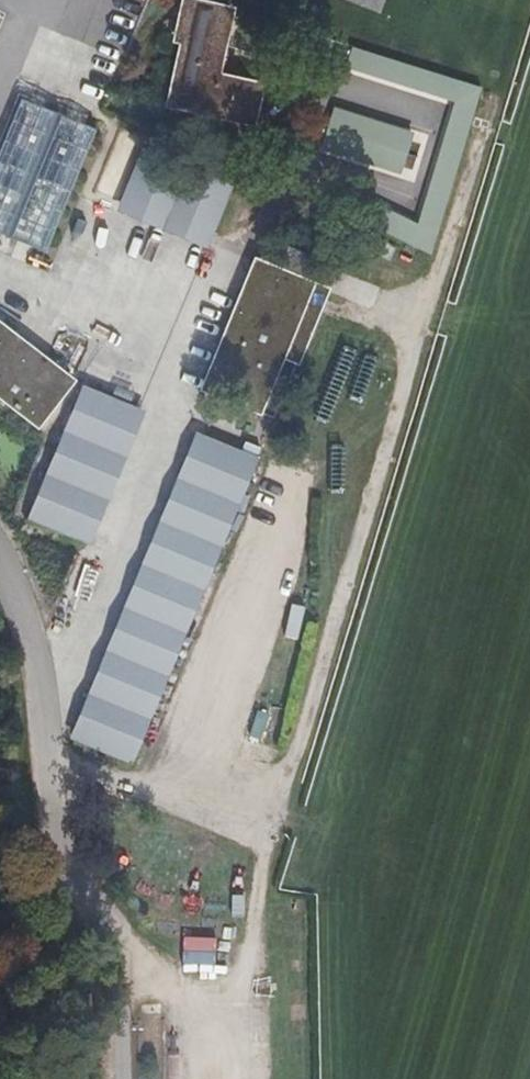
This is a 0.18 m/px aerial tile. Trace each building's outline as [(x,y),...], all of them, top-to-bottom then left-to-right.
[(251,123),(259,84),(216,74),(232,8),(195,0),(183,0),(175,39),(182,40),(168,103),(251,123)] [(436,252),(480,85),(347,50),(320,154),(428,182),(418,219),(370,206),(363,232),(436,252)] [(96,129),(21,98),(0,149),(0,235),(45,253),(96,129)] [(120,205),(209,242),(232,186),(143,150),(120,205)] [(274,243),(265,265),(320,288),(329,267),(274,243)] [(265,265),(256,261),(203,389),(274,418),(326,290),(320,288),(265,265)] [(38,425),(72,381),(0,325),(0,395),(38,425)] [(137,409),(82,387),(28,519),(83,542),(137,409)] [(257,459),(202,436),(76,740),(132,763),(257,459)] [(284,635),(297,638),(303,605),(291,602),(284,635)] [(250,737),(263,738),(266,709),(253,708),(250,737)] [(181,961),(215,963),(216,936),(182,935),(181,961)]
